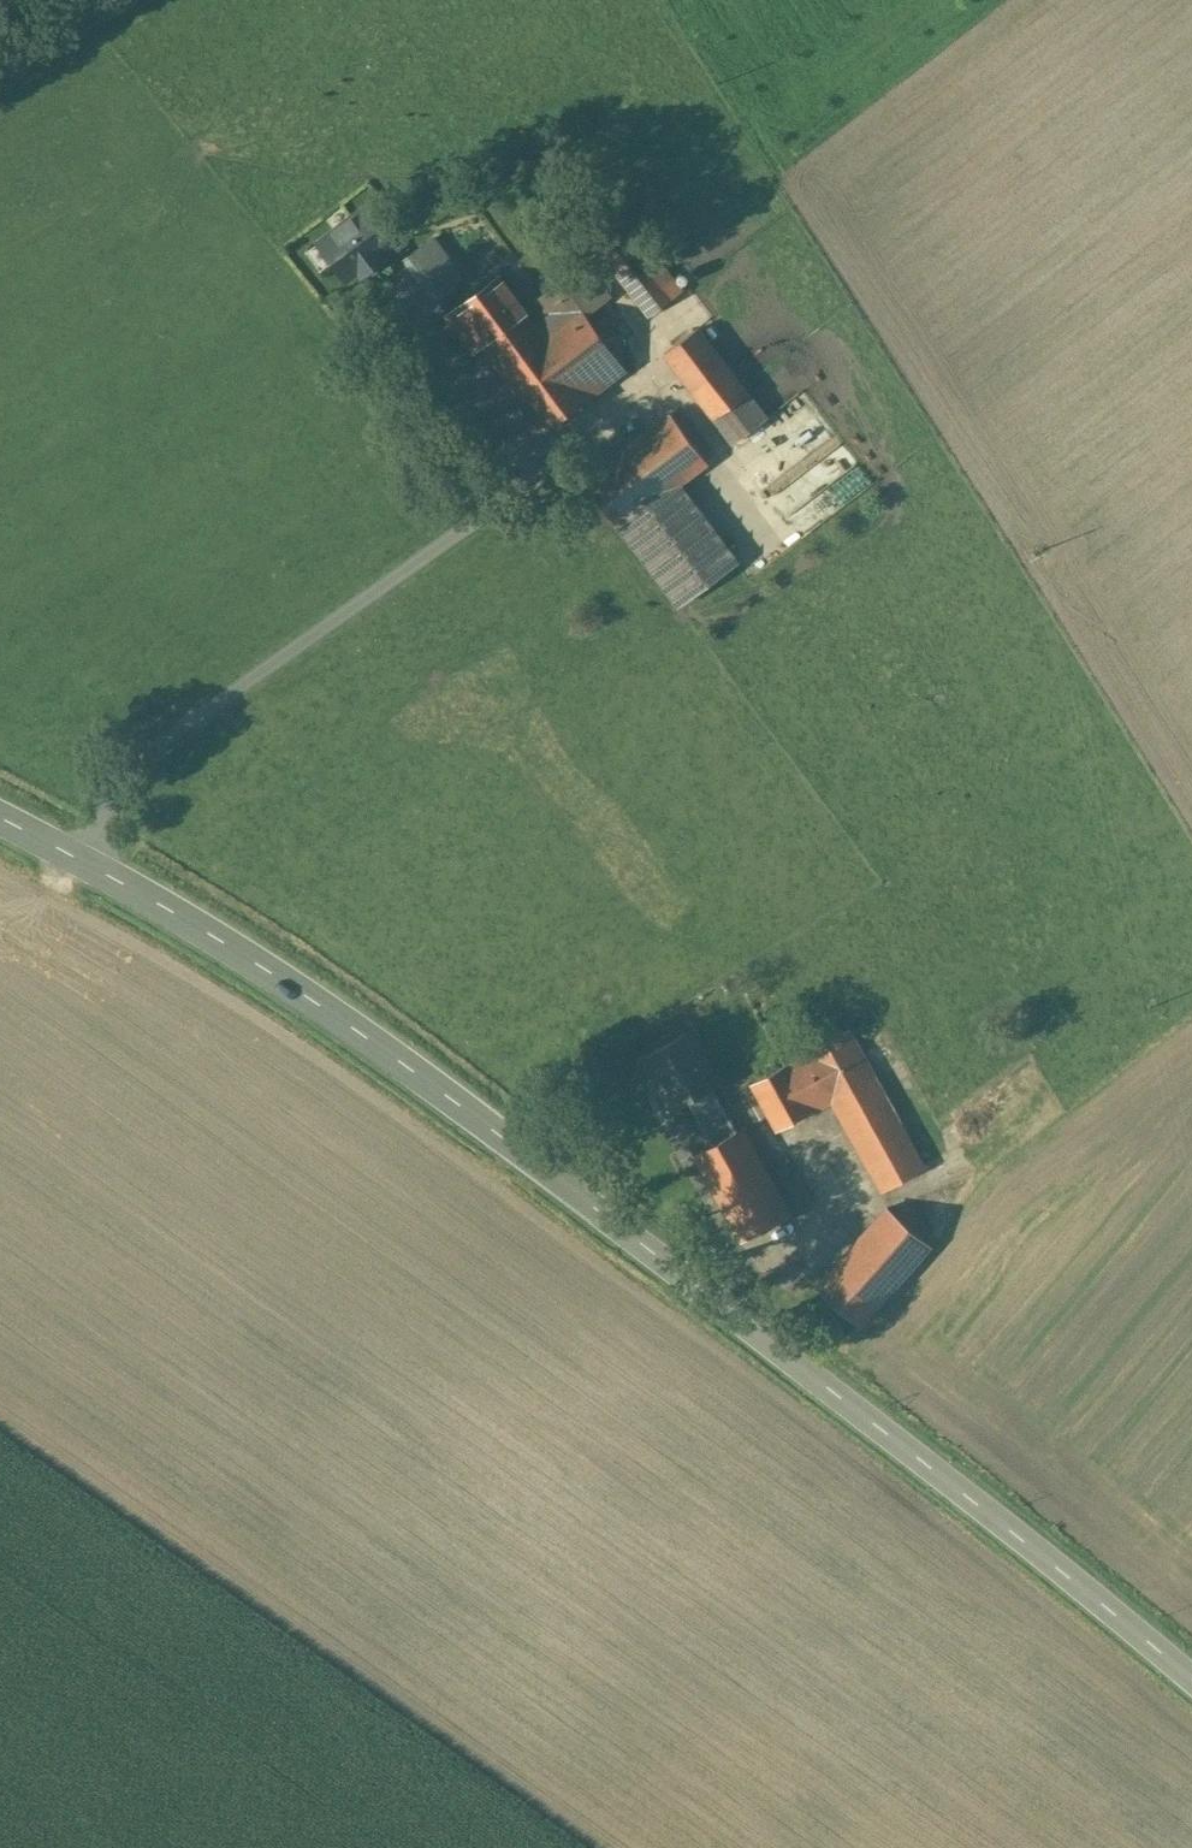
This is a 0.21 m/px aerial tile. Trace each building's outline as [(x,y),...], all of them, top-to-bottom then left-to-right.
[(615,205),(583,229),(651,316),(680,293),(669,276),(615,205)] [(364,209),(321,241),(319,242),(320,244),(321,244),(345,277),(347,279),(348,277),(358,270),(360,273),(362,275),(364,274),(364,273),(383,259),(385,257),(384,255),(384,256),(381,253),(391,245),(393,244),(392,242),(367,209),(365,207),(364,208),(364,209)] [(433,237),(409,256),(439,297),(464,278),(433,237)] [(548,313),(536,321),(591,397),(627,370),(588,315),(612,296),(587,260),(538,297),(548,313)] [(548,429),(591,397),(536,321),(501,275),(447,315),(461,335),(471,329),(548,429)] [(708,344),(697,327),(664,352),(735,444),(766,418),(708,344)] [(708,463),(670,414),(583,479),(680,606),(740,561),(679,484),(708,463)] [(792,1061),(750,1085),(777,1131),(832,1101),(884,1192),(944,1160),(888,1065),(872,1073),(849,1029),(792,1061)] [(675,1107),(688,1100),(711,1086),(716,1084),(689,1034),(647,1054),(675,1107)] [(737,1130),(711,1086),(688,1100),(712,1144),(693,1155),(742,1242),(792,1212),(743,1127),(737,1130)] [(931,1246),(887,1208),(815,1286),(860,1326),(931,1246)]
